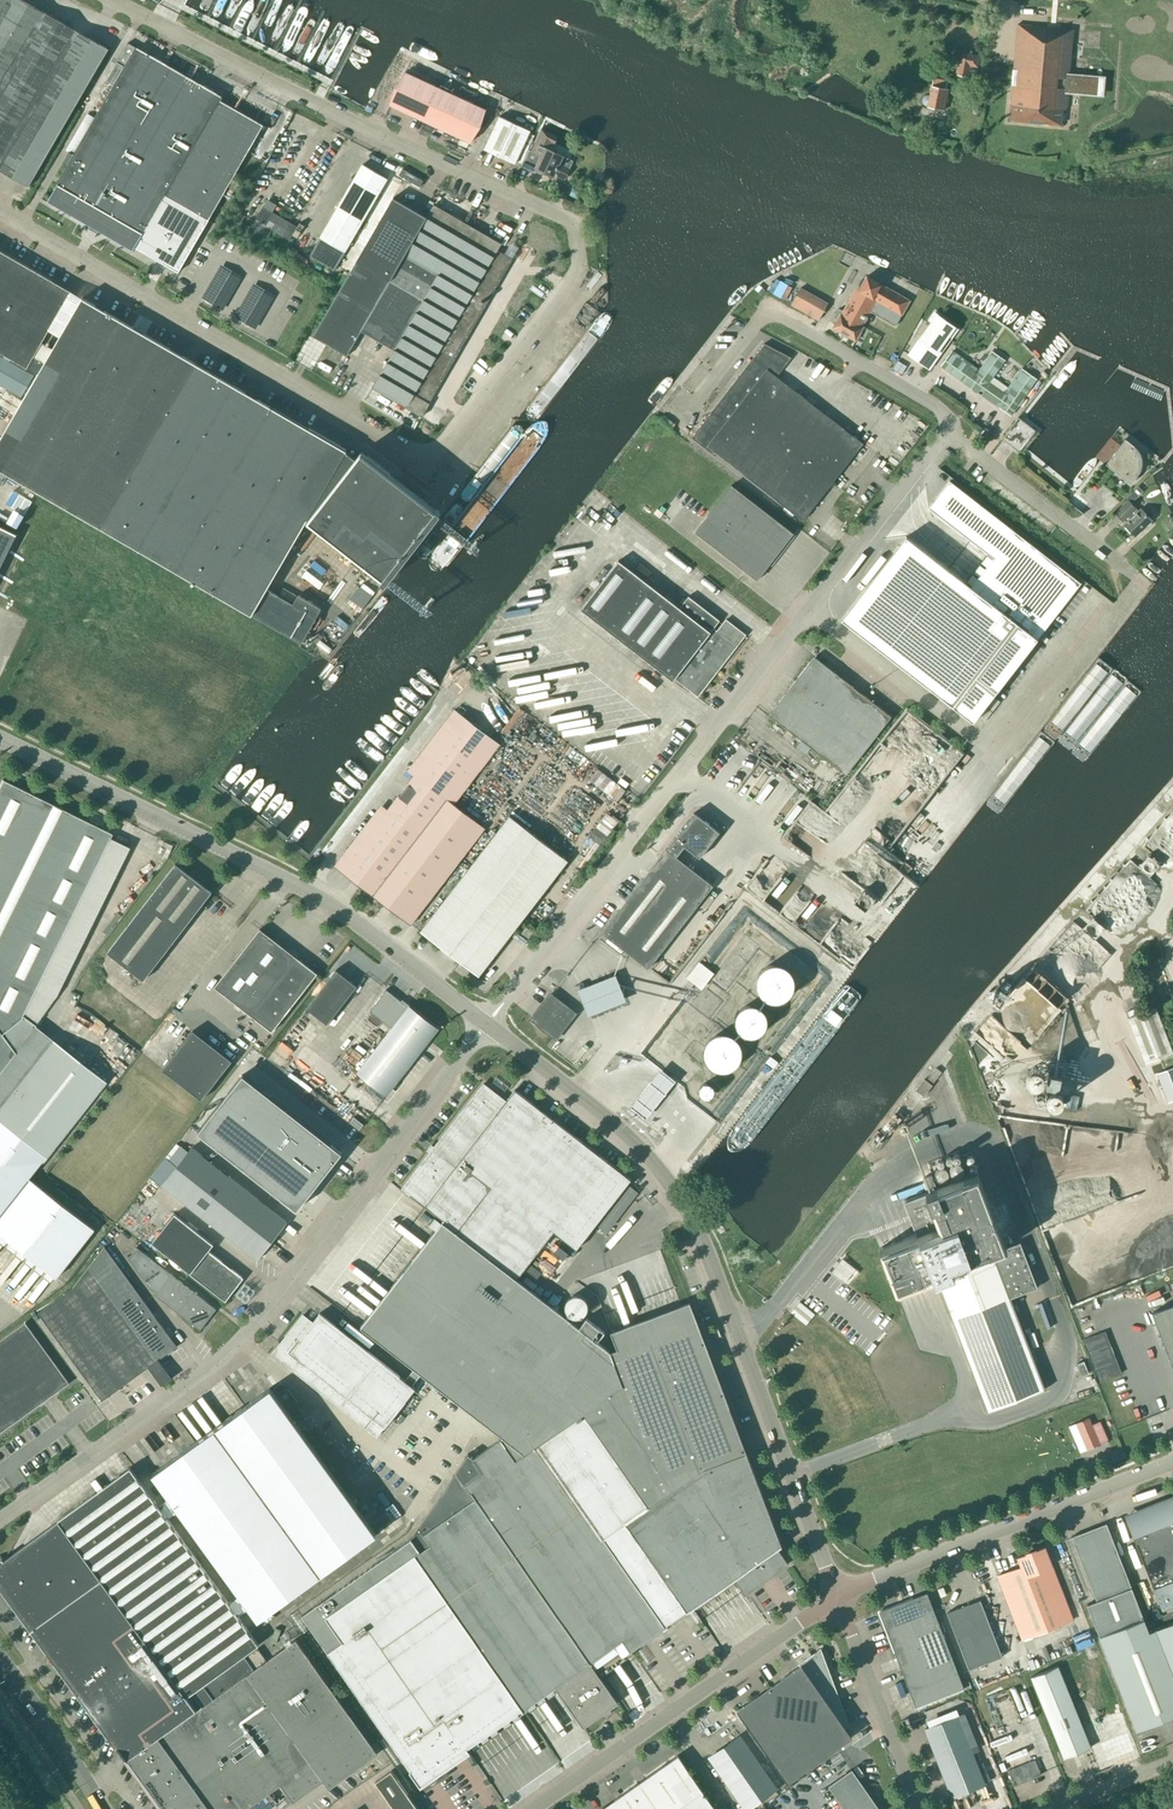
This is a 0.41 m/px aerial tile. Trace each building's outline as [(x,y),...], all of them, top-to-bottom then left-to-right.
[(109,49),(23,0),(0,0),(0,170),(29,187),(109,49)] [(1018,25),(1009,120),(1023,122),(1050,124),(1061,125),(1062,109),(1066,110),(1066,109),(1062,108),(1063,89),(1097,91),(1098,78),(1056,74),(1059,36),(1050,35),(1051,27),(1018,25)] [(68,166),(48,201),(133,250),(134,247),(178,272),(263,125),(219,100),(221,96),(137,48),(136,48),(128,43),(117,62),(106,80),(115,85),(75,154),(74,156),(69,152),(63,163),(68,166)] [(955,76),(968,78),(969,71),(975,73),(979,56),(962,53),(960,63),(957,63),(955,76)] [(450,89),(425,78),(420,88),(403,81),(393,103),(472,139),(482,117),(445,100),(450,89)] [(945,89),(946,82),(934,80),(932,86),(930,96),(927,95),(924,96),(923,98),(922,101),(923,103),(925,105),(928,106),(927,107),(944,110),(948,89),(945,89)] [(889,119),(894,109),(876,100),(871,110),(889,119)] [(484,149),(515,164),(516,160),(522,163),(528,150),(534,136),(529,133),(530,131),(499,116),(484,149)] [(528,150),(522,163),(520,166),(534,172),(536,168),(553,176),(554,174),(565,179),(573,161),(548,149),(551,143),(538,137),(531,151),(528,150)] [(338,265),(345,252),(387,179),(362,164),(320,238),(313,251),(338,265)] [(581,201),(586,190),(574,185),(569,195),(581,201)] [(426,217),(393,198),(312,337),(347,357),(361,331),(384,344),(376,356),(387,363),(372,388),(422,417),(429,403),(512,259),(497,250),(501,244),(434,205),(426,217)] [(294,231),(287,227),(290,222),(263,206),(251,227),(268,237),(272,230),(288,240),(286,244),(292,247),(299,234),(293,231),(294,231)] [(38,375),(0,440),(0,470),(301,644),(321,609),(298,595),(293,604),(267,589),(307,519),(382,577),(381,579),(385,582),(440,511),(436,508),(361,452),(355,459),(346,452),(346,451),(82,298),(45,362),(34,356),(71,292),(0,251),(0,353),(38,375)] [(842,311),(832,328),(855,341),(863,327),(862,326),(870,312),(895,326),(910,301),(867,276),(854,298),(851,296),(843,312),(842,311)] [(818,321),(829,303),(801,287),(790,305),(818,321)] [(947,320),(938,313),(936,316),(934,315),(906,351),(921,362),(932,346),(935,348),(946,332),(943,330),(947,324),(946,323),(947,320)] [(803,520),(863,443),(777,377),(791,357),(764,343),(691,438),(715,456),(717,454),(803,520)] [(977,374),(974,372),(977,368),(951,350),(940,366),(1011,415),(1036,379),(1021,369),(1006,391),(1005,390),(1003,392),(989,382),(1004,360),(992,352),(977,374)] [(827,390),(835,380),(815,370),(808,380),(817,386),(819,383),(827,390)] [(1019,452),(1036,431),(1018,417),(1002,438),(1019,452)] [(1131,484),(1137,475),(1138,474),(1139,473),(1140,471),(1141,469),(1141,467),(1141,466),(1142,464),(1142,463),(1142,461),(1142,459),(1141,458),(1141,457),(1141,456),(1140,454),(1139,452),(1138,450),(1137,449),(1136,448),(1135,448),(1134,446),(1125,439),(1106,464),(1131,484)] [(906,537),(841,620),(973,722),(1081,583),(949,481),(928,508),(993,558),(971,587),(906,537)] [(757,580),(793,533),(731,485),(695,532),(757,580)] [(1131,503),(1139,494),(1134,489),(1126,498),(1131,503)] [(1123,521),(1124,520),(1136,508),(1128,500),(1115,513),(1123,521)] [(1136,508),(1124,520),(1126,523),(1124,524),(1135,536),(1152,520),(1141,509),(1138,511),(1136,508)] [(17,535),(0,526),(0,568),(17,535)] [(679,608),(618,561),(582,609),(673,680),(674,678),(698,696),(745,635),(726,620),(719,629),(720,630),(718,632),(713,628),(710,632),(718,621),(688,597),(679,608)] [(305,563),(297,573),(321,592),(329,582),(305,563)] [(846,775),(891,717),(814,657),(769,715),(846,775)] [(415,775),(446,799),(453,804),(499,745),(454,710),(408,771),(415,775)] [(899,723),(890,735),(913,753),(923,742),(899,723)] [(373,895),(446,799),(415,775),(408,771),(335,866),(373,895)] [(14,1052),(0,1033),(20,1018),(111,833),(2,780),(0,784),(0,1070),(14,1052)] [(484,828),(453,804),(446,799),(373,895),(411,924),(484,828)] [(666,849),(666,850),(676,858),(685,847),(699,858),(720,832),(694,812),(686,823),(687,823),(683,828),(682,828),(666,849)] [(478,976),(567,861),(509,816),(420,931),(478,976)] [(648,969),(713,886),(676,858),(666,850),(602,932),(648,969)] [(143,980),(211,892),(175,865),(107,952),(143,980)] [(271,1032),(317,974),(260,929),(214,987),(271,1032)] [(692,982),(690,981),(666,981),(681,991),(693,991),(697,985),(702,986),(715,966),(698,955),(686,973),(694,978),(692,982)] [(833,971),(837,965),(825,956),(821,961),(833,971)] [(1043,959),(1033,972),(1057,991),(1067,978),(1043,959)] [(790,971),(788,969),(787,968),(784,967),(782,966),(780,965),(778,964),(775,964),(773,965),(770,965),(768,966),(766,967),(764,968),(762,970),(761,972),(759,974),(758,976),(757,978),(757,980),(757,983),(757,985),(757,987),(758,990),(759,992),(760,994),(762,996),(763,997),(765,999),(767,1000),(770,1001),(772,1001),(774,1002),(777,1002),(779,1001),(782,1001),(784,1000),(786,999),(788,997),(789,995),(791,994),(792,992),(793,989),(794,987),(794,985),(794,982),(794,980),(793,978),(793,975),(791,973),(790,971)] [(334,972),(306,1008),(327,1024),(357,986),(348,979),(346,981),(334,972)] [(581,991),(592,1015),(629,999),(618,974),(581,991)] [(392,1029),(358,1072),(386,1094),(437,1029),(408,1007),(407,1009),(399,1003),(401,1001),(386,990),(369,1011),(392,1029)] [(716,1006),(717,1002),(716,999),(714,996),(711,994),(708,993),(704,993),(701,994),(698,996),(697,999),(696,1002),(696,1006),(697,1009),(700,1011),(703,1013),(706,1013),(710,1013),(713,1011),(715,1009),(716,1006)] [(556,1035),(572,1014),(551,997),(534,1019),(556,1035)] [(766,1023),(767,1021),(767,1019),(766,1017),(766,1016),(765,1014),(764,1012),(763,1010),(761,1009),(760,1008),(758,1007),(756,1006),(754,1006),(752,1005),(750,1005),(749,1005),(747,1006),(745,1006),(743,1007),(741,1008),(740,1010),(739,1011),(737,1013),(736,1015),(736,1016),(735,1018),(735,1020),(735,1022),(736,1024),(736,1026),(737,1028),(738,1030),(739,1031),(740,1033),(742,1034),(744,1035),(746,1036),(747,1036),(749,1036),(751,1037),(753,1036),(755,1036),(757,1035),(759,1034),(761,1033),(762,1032),(763,1030),(764,1029),(765,1027),(766,1025),(766,1023)] [(1145,1063),(1172,1053),(1155,1007),(1128,1018),(1145,1063)] [(201,1100),(232,1061),(193,1031),(162,1070),(201,1100)] [(684,1048),(684,1044),(684,1041),(682,1038),(680,1035),(676,1034),(673,1034),(670,1034),(667,1036),(665,1039),(663,1042),(663,1046),(664,1049),(667,1052),(669,1054),(673,1054),(676,1054),(679,1053),(682,1051),(684,1048)] [(738,1043),(737,1041),(736,1040),(734,1038),(732,1037),(730,1036),(728,1035),(726,1035),(724,1034),(722,1034),(720,1035),(718,1035),(716,1036),(714,1036),(712,1038),(711,1039),(709,1040),(708,1042),(706,1044),(705,1045),(705,1047),(704,1049),(704,1051),(704,1054),(704,1056),(704,1058),(705,1060),(706,1062),(707,1064),(708,1065),(710,1067),(711,1068),(713,1069),(715,1070),(717,1071),(719,1072),(721,1072),(723,1072),(725,1072),(727,1071),(729,1071),(731,1070),(733,1069),(735,1068),(736,1066),(738,1065),(739,1063),(740,1061),(741,1059),(741,1057),(741,1055),(741,1053),(741,1051),(741,1049),(740,1047),(739,1045),(738,1043)] [(0,1106),(0,1234),(56,1278),(94,1229),(29,1178),(105,1081),(52,1040),(0,1106)] [(1025,1062),(1026,1058),(1026,1056),(1025,1054),(1023,1051),(1020,1049),(1016,1049),(1013,1049),(1012,1050),(1009,1052),(1008,1055),(1007,1059),(1008,1063),(1011,1066),(1013,1067),(1017,1068),(1020,1067),(1022,1066),(1023,1065),(1025,1062)] [(1041,1080),(1041,1076),(1041,1073),(1040,1071),(1038,1068),(1036,1066),(1034,1065),(1032,1065),(1029,1065),(1027,1065),(1025,1067),(1022,1069),(1020,1072),(1020,1076),(1020,1080),(1023,1083),(1024,1085),(1027,1086),(1031,1087),(1032,1086),(1035,1085),(1038,1083),(1041,1080)] [(933,1084),(942,1072),(936,1067),(927,1080),(933,1084)] [(1172,1100),(1172,1068),(1157,1074),(1168,1102),(1172,1100)] [(342,1152),(242,1075),(197,1132),(297,1210),(342,1152)] [(924,1096),(932,1085),(924,1079),(915,1090),(924,1096)] [(707,1083),(706,1083),(704,1083),(703,1084),(702,1085),(701,1085),(700,1087),(700,1088),(699,1089),(699,1091),(699,1092),(700,1094),(700,1095),(702,1096),(703,1097),(704,1097),(705,1098),(707,1098),(708,1098),(709,1097),(711,1096),(712,1095),(713,1093),(714,1092),(714,1091),(714,1089),(713,1087),(712,1085),(710,1084),(709,1084),(707,1083)] [(396,1281),(361,1327),(481,1420),(503,1437),(474,1457),(468,1454),(410,1539),(315,1605),(302,1614),(306,1621),(328,1652),(418,1782),(522,1709),(522,1711),(524,1710),(523,1709),(555,1686),(583,1727),(603,1713),(605,1714),(609,1710),(608,1709),(618,1702),(590,1664),(591,1663),(591,1661),(622,1639),(630,1650),(657,1631),(734,1578),(745,1593),(788,1563),(777,1548),(781,1545),(689,1302),(610,1332),(617,1349),(610,1352),(610,1351),(609,1351),(597,1342),(605,1332),(586,1318),(579,1328),(559,1312),(516,1279),(553,1231),(577,1249),(631,1180),(515,1090),(506,1101),(483,1084),(402,1188),(444,1220),(396,1281)] [(1060,1107),(1063,1091),(1048,1088),(1044,1104),(1060,1107)] [(359,1129),(363,1124),(354,1117),(350,1122),(359,1129)] [(257,1261),(287,1222),(192,1147),(161,1185),(257,1261)] [(917,1234),(880,1248),(898,1297),(938,1282),(987,1411),(1045,1389),(1010,1298),(1037,1288),(1020,1243),(1006,1248),(977,1172),(936,1188),(931,1175),(923,1178),(928,1191),(904,1200),(917,1234)] [(225,1301),(243,1278),(207,1251),(213,1244),(175,1213),(152,1242),(190,1273),(189,1274),(225,1301)] [(148,1367),(158,1360),(177,1347),(104,1247),(73,1288),(38,1313),(102,1401),(148,1367)] [(200,1331),(216,1309),(136,1247),(128,1258),(154,1295),(200,1331)] [(839,1275),(848,1263),(832,1251),(823,1263),(839,1275)] [(1152,1313),(1172,1368),(1172,1305),(1152,1313)] [(415,1388),(320,1313),(312,1322),(303,1315),(272,1354),(338,1405),(377,1438),(415,1388)] [(0,1341),(0,1433),(69,1383),(25,1323),(0,1341)] [(1100,1378),(1123,1369),(1106,1325),(1083,1334),(1100,1378)] [(158,1360),(148,1367),(162,1385),(172,1378),(158,1360)] [(1081,1376),(1088,1373),(1084,1361),(1077,1363),(1081,1376)] [(270,1388),(152,1473),(169,1497),(158,1506),(166,1517),(178,1509),(240,1594),(228,1603),(237,1615),(248,1606),(258,1619),(376,1534),(270,1388)] [(227,1413),(238,1405),(231,1395),(220,1403),(227,1413)] [(1087,1450),(1100,1444),(1100,1443),(1092,1425),(1089,1418),(1076,1424),(1087,1450)] [(1092,1425),(1100,1443),(1108,1440),(1100,1421),(1092,1425)] [(1109,1464),(1122,1459),(1119,1452),(1106,1458),(1109,1464)] [(262,1654),(258,1649),(246,1657),(244,1655),(258,1645),(237,1615),(228,1603),(166,1518),(158,1506),(130,1468),(0,1561),(0,1583),(124,1754),(262,1654)] [(1166,1504),(1166,1503),(1126,1519),(1132,1534),(1132,1535),(1154,1591),(1154,1590),(1162,1608),(1172,1604),(1172,1501),(1166,1504)] [(1106,1524),(1071,1537),(1097,1601),(1087,1605),(1136,1731),(1172,1717),(1172,1622),(1148,1632),(1106,1524)] [(1022,1640),(1073,1620),(1045,1547),(1017,1558),(1021,1567),(997,1576),(1022,1640)] [(940,1597),(946,1595),(943,1587),(937,1589),(940,1597)] [(910,1692),(957,1673),(926,1594),(879,1612),(910,1692)] [(969,1670),(1002,1657),(980,1600),(947,1613),(969,1670)] [(296,1629),(306,1621),(302,1614),(315,1605),(291,1621),(296,1629)] [(124,1754),(140,1777),(140,1778),(147,1787),(163,1808),(247,1808),(281,1785),(293,1802),(372,1745),(296,1639),(266,1660),(262,1654),(124,1754)] [(787,1782),(851,1737),(844,1727),(848,1724),(820,1649),(799,1664),(800,1666),(737,1710),(787,1782)] [(1064,1758),(1091,1747),(1058,1666),(1031,1677),(1064,1758)] [(976,1761),(958,1716),(924,1729),(952,1797),(985,1784),(992,1781),(983,1758),(976,1761)] [(777,1789),(740,1735),(708,1758),(744,1808),(748,1808),(777,1789)] [(1033,1761),(1028,1747),(1008,1755),(1013,1769),(1008,1771),(1013,1784),(1015,1785),(1022,1783),(1023,1779),(1029,1777),(1033,1778),(1039,1776),(1040,1773),(1035,1760),(1033,1761)] [(678,1755),(601,1808),(715,1808),(678,1755)] [(852,1769),(828,1785),(845,1808),(879,1808),(852,1769)] [(391,1771),(375,1782),(394,1808),(418,1808),(391,1771)]
